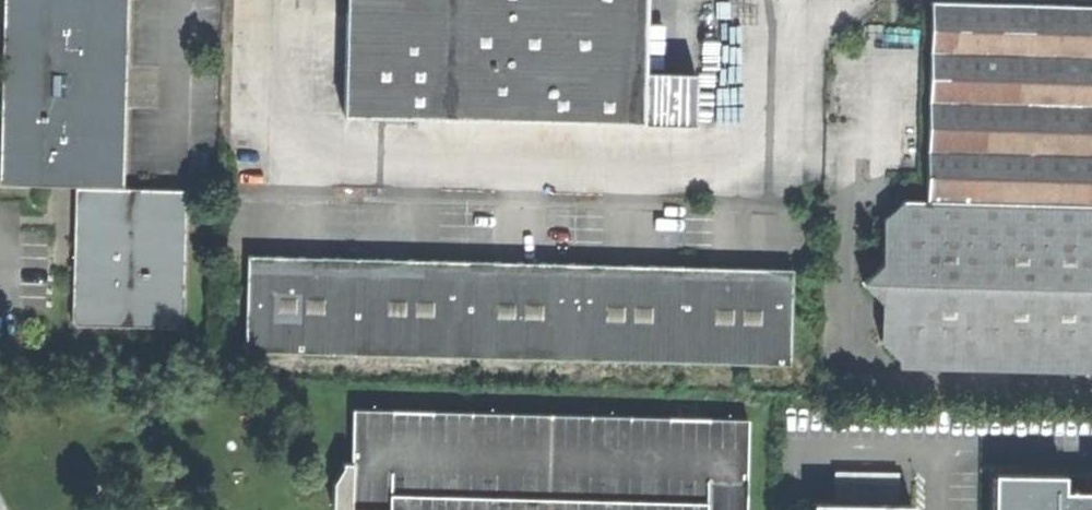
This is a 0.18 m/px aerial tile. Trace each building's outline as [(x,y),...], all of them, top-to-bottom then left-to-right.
[(1,181),(6,185),(76,188),(124,189),(131,0),(6,0),(1,181)] [(694,127),(696,75),(645,74),(647,0),(348,0),(345,116),(694,127)] [(934,3),(931,202),(909,201),(889,218),(888,262),(870,285),(908,321),(887,340),(905,357),(905,367),(1091,372),(1091,7),(934,3)] [(188,191),(124,189),(76,188),(75,259),(73,323),(77,327),(182,330),(186,326),(188,191)] [(300,262),(237,261),(236,356),(299,357),(300,262)] [(360,357),(361,263),(300,262),(299,357),(360,357)] [(422,263),(361,263),(360,357),(420,358),(422,263)] [(482,264),(422,263),(420,358),(481,359),(482,264)] [(599,266),(482,264),(481,359),(596,362),(599,266)] [(656,267),(599,266),(596,362),(654,363),(656,267)] [(656,267),(654,363),(708,364),(710,267),(656,267)] [(765,268),(710,267),(708,364),(763,365),(765,268)] [(823,269),(765,268),(763,365),(821,366),(823,269)] [(354,408),(355,442),(369,441),(367,408),(354,408)] [(766,415),(371,411),(371,500),(364,500),(364,509),(765,509),(766,415)] [(997,472),(996,509),(1091,509),(1091,489),(1067,489),(1067,473),(997,472)] [(816,501),(816,509),(915,509),(915,503),(816,501)]
